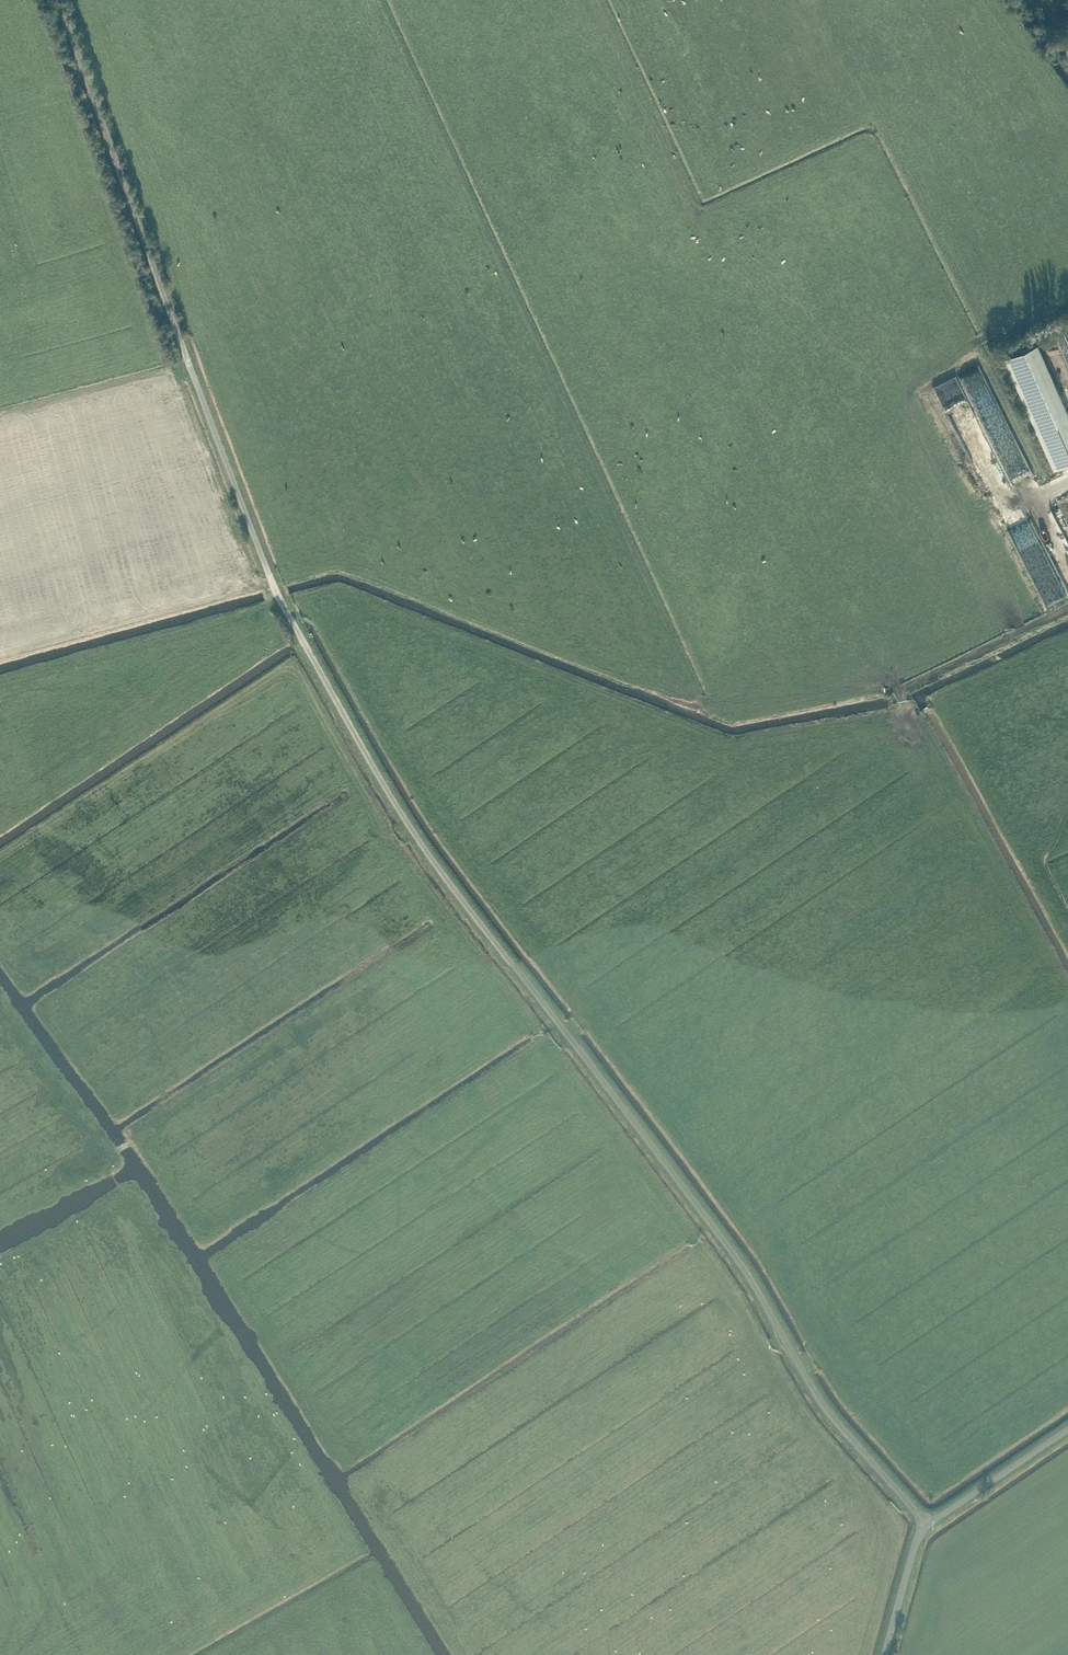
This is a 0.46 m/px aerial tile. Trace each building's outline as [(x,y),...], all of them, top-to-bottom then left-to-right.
[(1067,80),(1067,56),(1056,64),(1067,81),(1067,80)] [(1059,343),(1067,367),(1067,344),(1066,344),(1066,340),(1063,332),(1048,338),(1047,338),(1041,340),(1042,343),(1059,343)] [(1067,462),(1067,415),(1037,344),(1006,357),(1055,468),(1067,462)]
